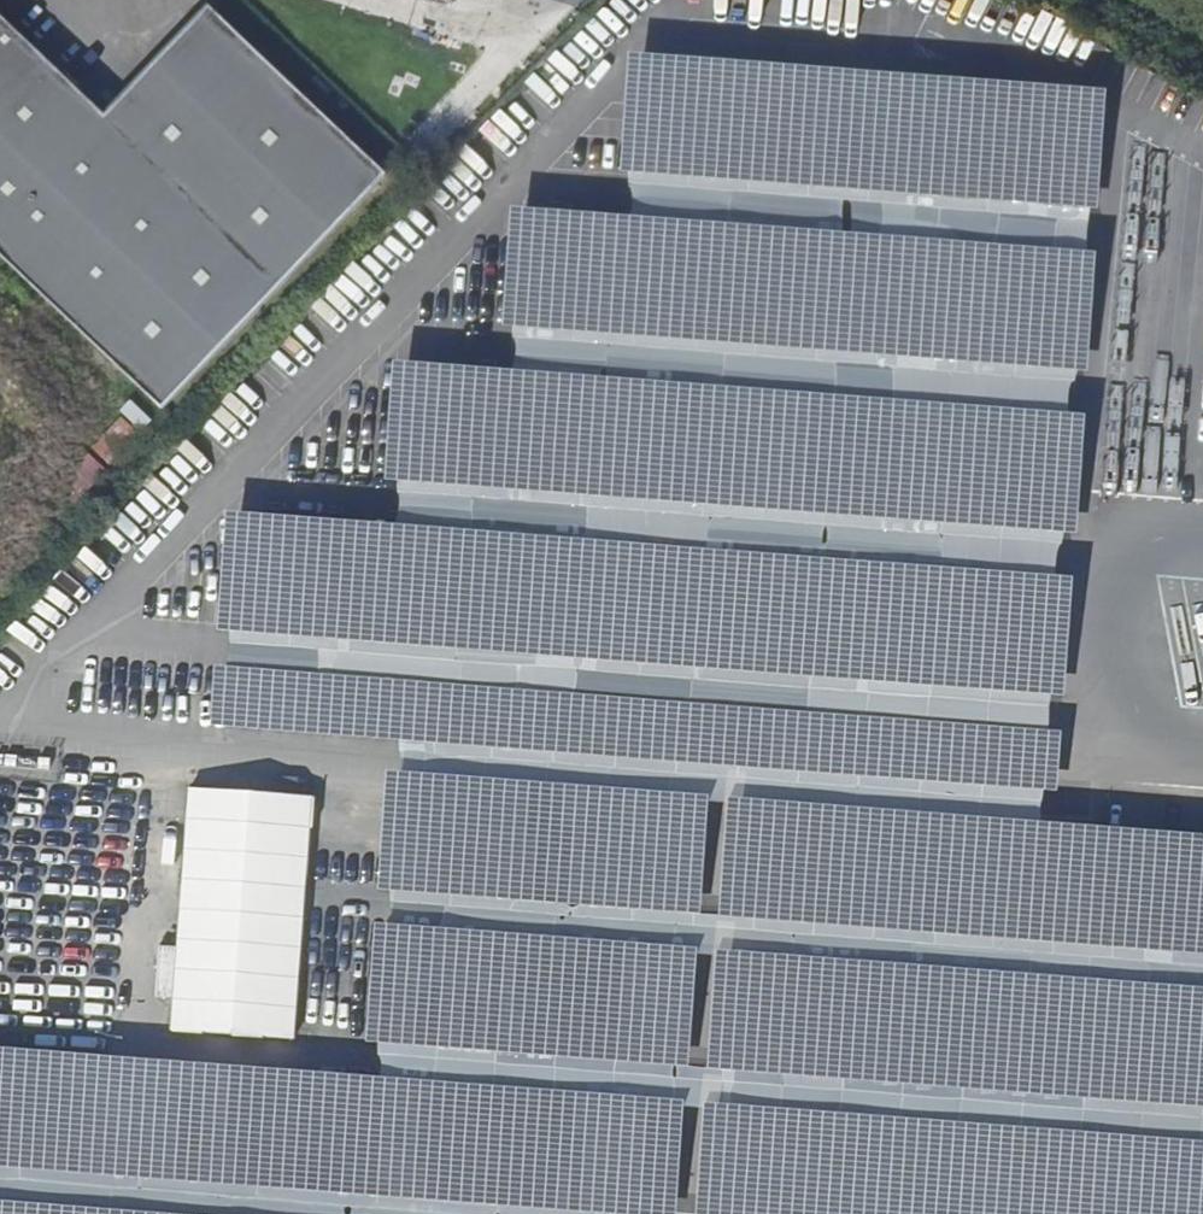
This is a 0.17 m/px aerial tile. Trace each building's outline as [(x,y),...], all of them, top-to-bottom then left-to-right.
[(210,8),(106,116),(0,15),(0,255),(161,409),(384,175),(210,8)] [(314,798),(192,787),(174,1028),(297,1039),(314,798)]
